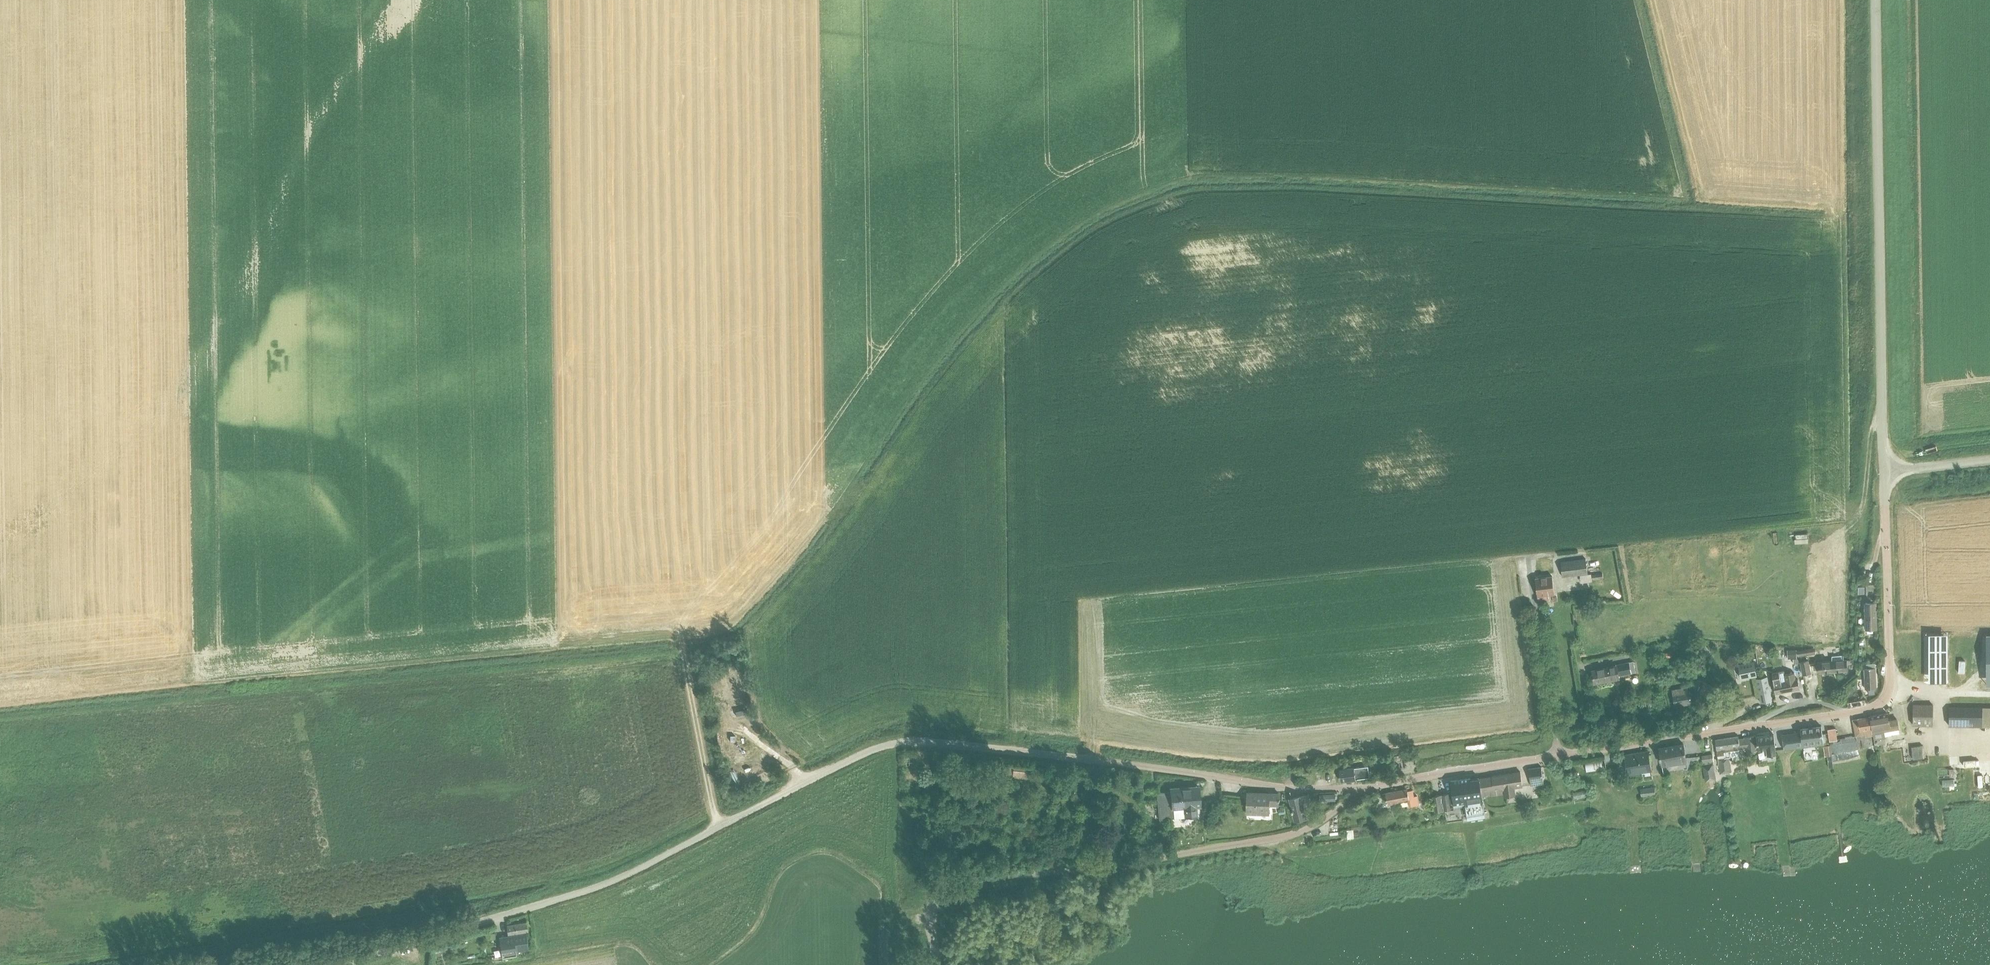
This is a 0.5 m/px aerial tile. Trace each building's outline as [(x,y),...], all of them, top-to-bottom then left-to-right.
[(1797,542),(1810,542),(1810,532),(1797,532),(1797,542)] [(1561,562),(1563,577),(1587,574),(1586,559),(1566,561),(1565,558),(1562,559),(1563,561),(1561,562)] [(1554,594),(1552,576),(1535,578),(1538,602),(1548,600),(1548,594),(1554,594)] [(1867,628),(1877,628),(1875,603),(1875,595),(1866,595),(1867,603),(1865,603),(1867,628)] [(1946,635),(1927,635),(1928,682),(1946,682),(1946,635)] [(1796,650),(1788,650),(1788,658),(1793,658),(1796,658),(1796,650)] [(1832,661),(1818,662),(1819,672),(1847,670),(1846,664),(1850,664),(1850,659),(1844,660),(1844,655),(1832,656),(1832,661)] [(1726,657),(1716,661),(1719,668),(1729,664),(1726,657)] [(1803,674),(1811,672),(1808,660),(1801,662),(1803,674)] [(1616,664),(1616,665),(1618,674),(1631,672),(1629,662),(1629,661),(1616,664)] [(1754,661),(1738,664),(1741,678),(1753,676),(1757,697),(1760,696),(1761,703),(1772,700),(1767,676),(1757,678),(1754,661)] [(1867,669),(1864,669),(1865,689),(1868,689),(1868,693),(1874,692),(1873,688),(1876,688),(1875,669),(1874,663),(1867,664),(1867,669)] [(1618,674),(1616,665),(1592,670),(1595,682),(1618,677),(1618,674)] [(1775,690),(1782,689),(1782,691),(1799,688),(1798,679),(1795,679),(1794,672),(1785,674),(1784,670),(1772,673),(1775,690)] [(1704,681),(1699,693),(1710,698),(1715,686),(1704,681)] [(1680,693),(1672,694),(1674,704),(1691,702),(1688,687),(1679,688),(1680,693)] [(1933,705),(1913,704),(1913,724),(1933,725),(1933,705)] [(1949,725),(1989,726),(1989,708),(1949,707),(1949,725)] [(1887,713),(1870,716),(1872,733),(1873,733),(1874,738),(1874,739),(1885,737),(1884,731),(1899,728),(1897,719),(1888,720),(1887,713)] [(1870,716),(1853,719),(1854,721),(1856,736),(1872,733),(1870,716)] [(1784,749),(1795,748),(1794,745),(1823,741),(1821,726),(1800,729),(1801,732),(1793,733),(1793,737),(1782,738),(1784,749)] [(718,735),(724,738),(728,732),(722,728),(718,735)] [(1835,728),(1828,729),(1829,741),(1837,740),(1835,728)] [(1776,747),(1774,734),(1756,736),(1756,737),(1758,749),(1767,748),(1767,755),(1776,753),(1775,747),(1776,747)] [(1756,737),(1756,736),(1756,735),(1745,736),(1745,739),(1738,739),(1738,736),(1716,739),(1718,755),(1725,754),(1724,751),(1746,748),(1747,751),(1750,754),(1755,754),(1758,749),(1756,737)] [(1683,745),(1660,749),(1663,765),(1686,761),(1683,745)] [(1830,745),(1824,746),(1825,756),(1828,755),(1830,767),(1833,767),(1832,761),(1831,752),(1830,745)] [(1922,746),(1911,747),(1913,759),(1924,758),(1922,746)] [(1988,761),(1989,750),(1972,748),(1971,755),(1980,756),(1980,760),(1988,761)] [(1626,756),(1621,757),(1621,762),(1627,761),(1629,773),(1652,769),(1649,751),(1626,755),(1626,756)] [(1729,758),(1717,760),(1719,771),(1731,769),(1729,758)] [(1601,759),(1585,761),(1586,770),(1602,768),(1601,759)] [(1013,764),(1012,777),(1027,779),(1029,766),(1013,764)] [(1705,780),(1715,778),(1713,764),(1702,766),(1705,780)] [(1370,778),(1369,774),(1368,766),(1340,770),(1342,781),(1370,778)] [(1542,767),(1529,769),(1531,785),(1544,783),(1542,767)] [(1500,775),(1480,778),(1483,798),(1494,796),(1493,792),(1502,791),(1505,791),(1506,796),(1508,796),(1513,795),(1512,787),(1523,786),(1521,772),(1500,775)] [(1956,788),(1956,777),(1944,777),(1944,788),(1956,788)] [(1466,784),(1462,784),(1465,801),(1466,807),(1468,820),(1486,818),(1483,798),(1480,778),(1470,780),(1470,779),(1470,778),(1465,778),(1465,780),(1466,784)] [(1449,793),(1442,794),(1445,809),(1453,808),(1452,803),(1465,801),(1462,784),(1462,781),(1461,779),(1450,780),(1451,783),(1452,793),(1449,794),(1449,793)] [(1157,794),(1159,819),(1197,816),(1196,807),(1201,807),(1198,786),(1170,789),(1171,792),(1157,794)] [(1655,787),(1640,789),(1641,796),(1656,794),(1655,787)] [(1410,805),(1419,804),(1417,796),(1414,796),(1413,790),(1408,790),(1408,789),(1382,793),(1383,797),(1387,797),(1388,804),(1398,802),(1398,801),(1409,799),(1410,805)] [(1279,805),(1279,794),(1247,793),(1247,814),(1269,814),(1269,805),(1279,805)] [(1440,794),(1433,796),(1435,810),(1443,809),(1440,794)] [(1302,802),(1310,801),(1308,795),(1290,799),(1295,820),(1306,818),(1302,802)] [(509,936),(499,937),(503,957),(517,955),(516,951),(516,948),(529,946),(526,932),(528,932),(527,922),(507,925),(509,936)]
